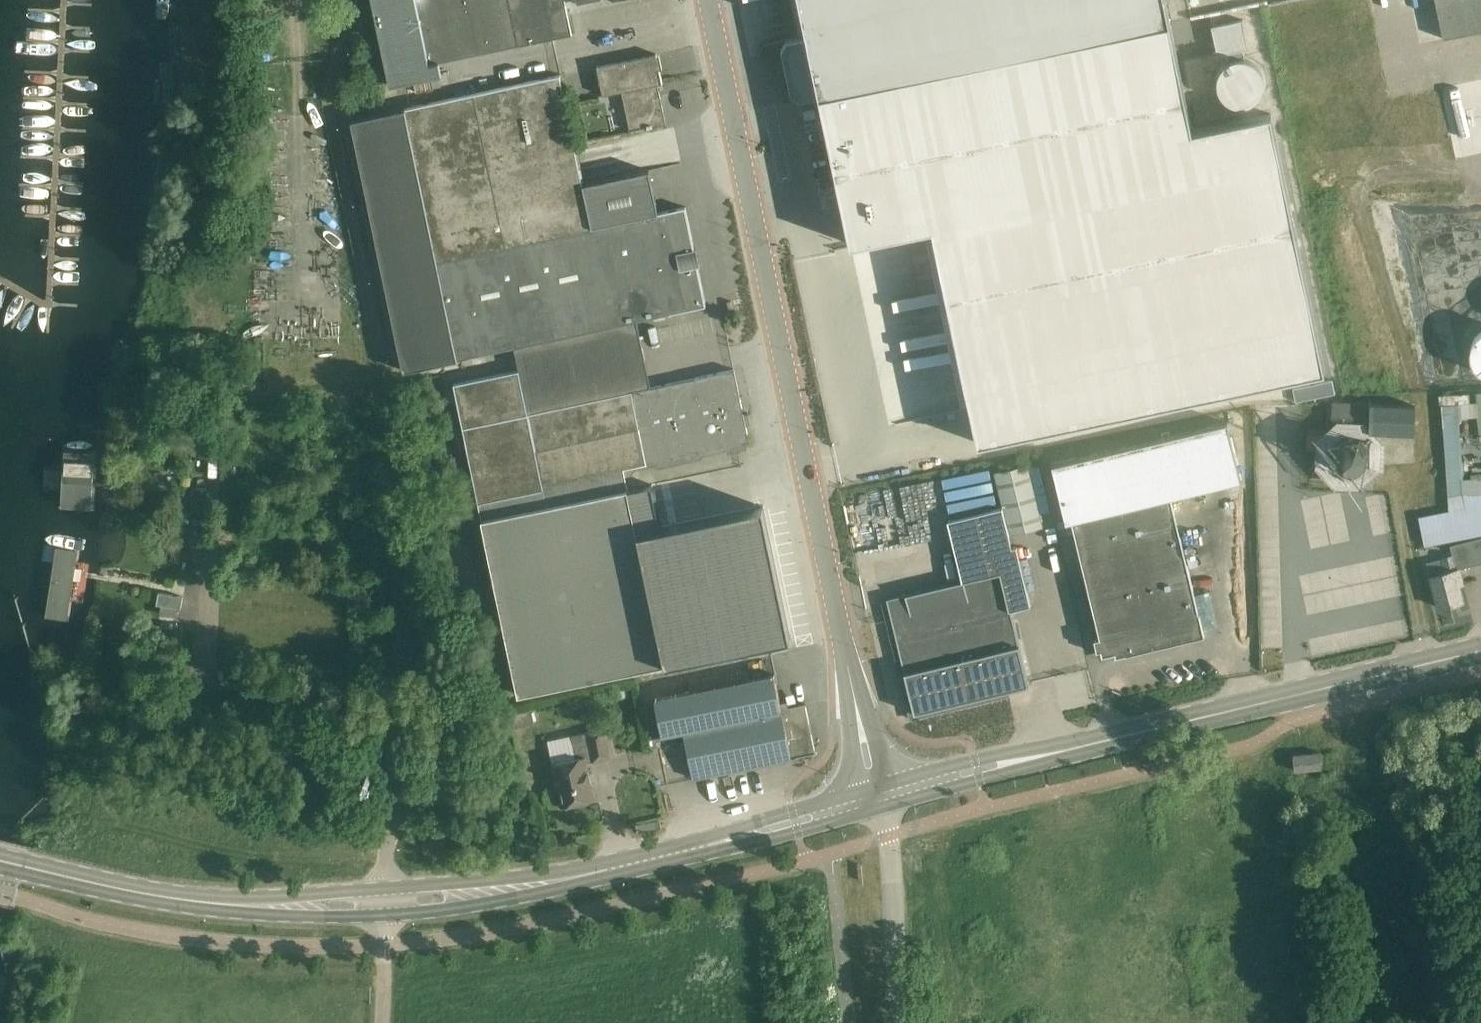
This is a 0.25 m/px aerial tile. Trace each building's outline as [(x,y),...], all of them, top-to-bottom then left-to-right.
[(391,85),(442,74),(439,62),(572,34),(564,0),(373,0),(391,85)] [(808,37),(787,40),(782,48),(791,94),(800,99),(820,95),(1128,30),(1170,22),(1166,0),(800,0),(808,37)] [(1443,39),(1480,31),(1480,0),(1435,0),(1443,39)] [(1243,19),(1211,26),(1218,55),(1226,54),(1228,61),(1224,63),(1221,66),(1220,68),(1218,72),(1217,73),(1216,78),(1216,82),(1216,86),(1217,88),(1218,92),(1219,94),(1221,96),(1222,98),(1223,99),(1225,101),(1227,102),(1229,103),(1231,104),(1233,105),(1235,106),(1237,106),(1239,106),(1241,106),(1243,106),(1245,106),(1247,105),(1249,105),(1251,104),(1253,103),(1255,102),(1258,99),(1260,97),(1261,96),(1262,94),(1263,92),(1264,90),(1264,88),(1265,86),(1265,82),(1265,79),(1264,75),(1264,73),(1263,71),(1262,69),(1261,68),(1259,66),(1258,64),(1256,63),(1254,61),(1251,59),(1248,58),(1246,58),(1244,57),(1243,50),(1249,49),(1243,19)] [(1128,30),(820,95),(851,244),(933,227),(971,408),(971,409),(978,443),(1325,370),(1271,114),(1193,130),(1170,22),(1128,30)] [(598,65),(597,65),(603,95),(604,95),(604,94),(622,90),(630,128),(629,128),(630,130),(647,126),(648,127),(652,126),(652,125),(665,123),(658,84),(662,83),(656,53),(655,54),(655,55),(598,66),(598,65)] [(405,109),(352,121),(404,370),(515,346),(617,324),(706,305),(685,207),(659,213),(650,171),(583,185),(559,75),(404,108),(405,109)] [(628,489),(624,470),(647,464),(647,463),(710,448),(710,449),(750,439),(750,438),(749,438),(735,370),(735,369),(695,377),(695,378),(632,390),(617,324),(515,346),(519,368),(453,381),(480,508),(496,588),(518,694),(659,665),(790,637),(763,506),(662,527),(652,483),(628,489)] [(1477,326),(1473,328),(1470,331),(1467,336),(1465,339),(1464,343),(1463,348),(1464,353),(1465,357),(1470,364),(1473,367),(1477,370),(1480,371),(1480,325),(1477,326)] [(1332,380),(1293,388),(1296,402),(1335,394),(1332,380)] [(34,384),(19,526),(118,532),(125,432),(134,387),(34,384)] [(1439,396),(1439,407),(1442,407),(1449,514),(1419,521),(1425,547),(1480,534),(1480,478),(1464,479),(1460,420),(1477,420),(1478,434),(1480,434),(1480,393),(1439,396)] [(1308,435),(1307,448),(1321,449),(1331,449),(1330,472),(1368,474),(1370,436),(1343,434),(1343,430),(1414,433),(1415,421),(1415,405),(1332,401),(1331,436),(1308,435)] [(1116,656),(1204,635),(1171,496),(1241,479),(1227,422),(1052,464),(1066,521),(1072,520),(1100,637),(1094,639),(1097,650),(1101,650),(1102,655),(1115,652),(1116,656)] [(1028,684),(1010,610),(1031,605),(1016,546),(1012,547),(1009,535),(1043,527),(1027,464),(995,472),(1003,507),(948,520),(963,581),(888,599),(915,712),(1028,684)] [(208,489),(191,488),(190,513),(207,514),(207,510),(215,510),(215,495),(208,494),(208,489)] [(118,532),(19,526),(8,610),(0,645),(0,663),(94,664),(106,639),(114,578),(118,532)] [(1480,561),(1480,539),(1451,547),(1453,555),(1442,558),(1445,572),(1430,576),(1439,607),(1463,600),(1459,584),(1463,583),(1459,568),(1477,563),(1476,562),(1480,561)] [(656,698),(659,715),(663,734),(684,730),(693,778),(792,758),(792,757),(815,752),(805,704),(788,707),(787,702),(780,703),(774,674),(755,678),(656,698)] [(576,757),(552,762),(558,789),(563,788),(565,799),(560,800),(562,806),(595,798),(586,756),(592,755),(593,761),(610,757),(604,728),(571,735),(576,757)] [(1295,770),(1322,768),(1320,752),(1294,755),(1295,770)]
